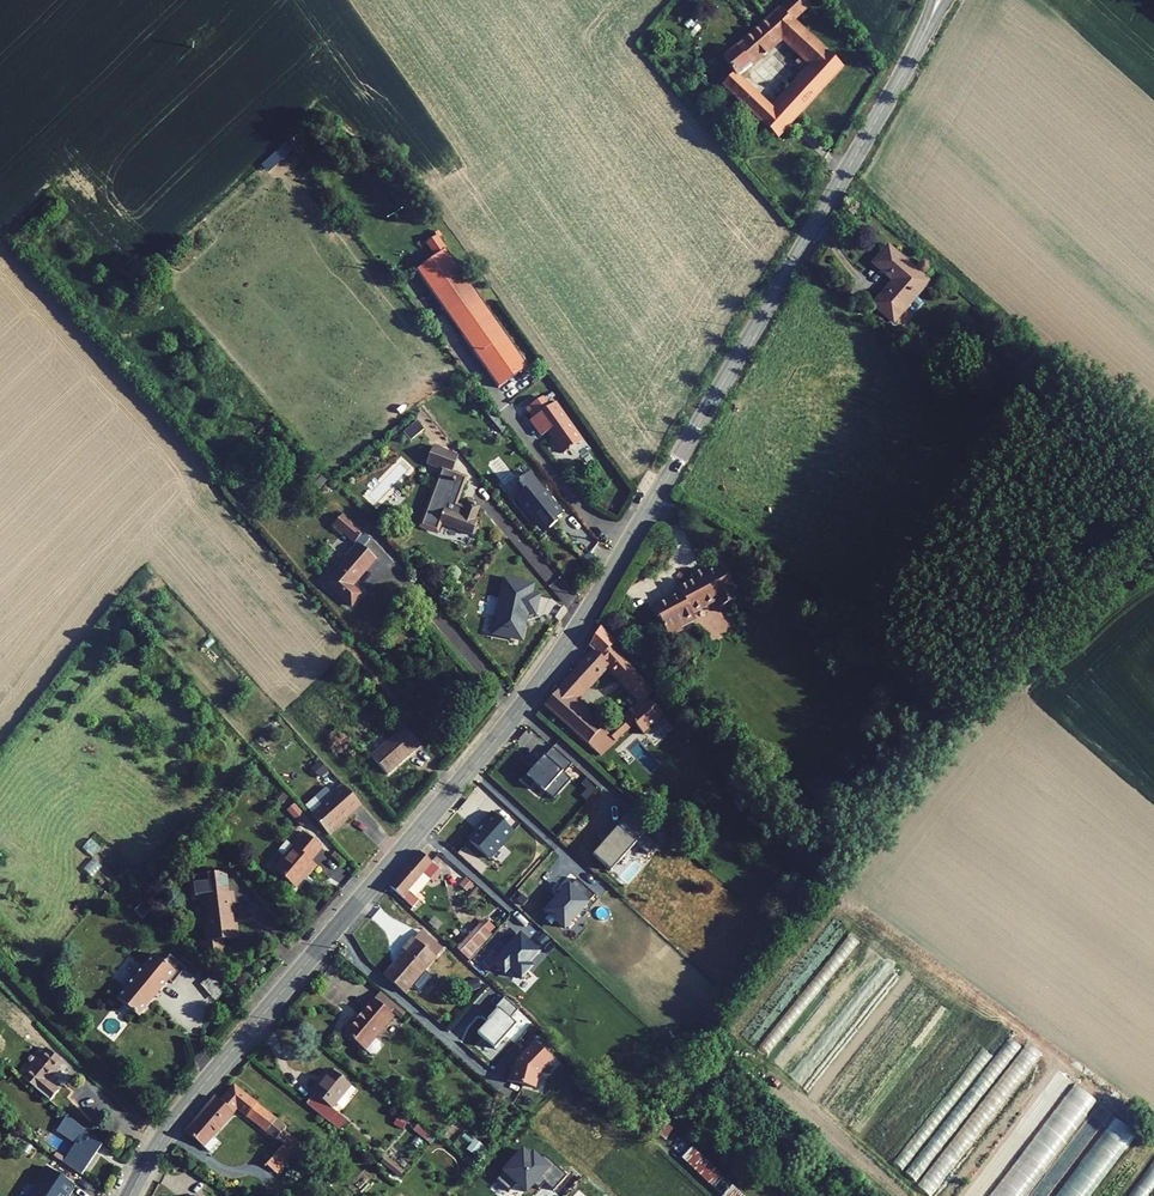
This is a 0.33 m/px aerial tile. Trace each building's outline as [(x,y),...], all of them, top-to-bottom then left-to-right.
[(788,7),(780,0),(768,0),(763,4),(717,44),(715,46),(728,61),(718,71),(774,124),(785,112),(767,96),(735,66),(731,63),(773,24),(795,43),(789,50),(800,59),(774,88),(792,104),(838,52),(799,17),(788,7)] [(774,88),(767,96),(785,112),(792,104),(774,88)] [(285,142),(263,163),(269,170),(292,149),(285,142)] [(461,335),(498,388),(528,367),(438,238),(441,236),(437,231),(434,233),(438,238),(428,245),(436,257),(416,271),(452,323),(463,315),(472,327),(461,335)] [(927,271),(887,234),(872,250),(892,268),(871,291),(892,310),(927,271)] [(463,315),(452,323),(461,335),(472,327),(463,315)] [(547,432),(563,454),(581,441),(554,403),(549,407),(542,397),(526,409),(533,418),(530,420),(541,436),(547,432)] [(424,429),(416,421),(402,432),(409,441),(424,429)] [(442,470),(451,473),(458,456),(432,446),(425,464),(442,470)] [(465,479),(451,473),(442,470),(420,526),(435,532),(439,522),(473,535),(478,522),(474,520),(480,503),(470,499),(467,508),(456,504),(465,479)] [(515,499),(532,521),(538,516),(539,516),(548,527),(556,520),(555,519),(562,513),(530,473),(518,482),(525,491),(515,499)] [(315,484),(319,488),(325,481),(321,477),(315,484)] [(228,485),(237,495),(244,489),(235,479),(228,485)] [(325,584),(350,606),(360,595),(351,587),(346,583),(351,577),(355,581),(373,560),(361,549),(368,542),(367,537),(342,515),(333,525),(354,544),(358,547),(346,559),(325,584)] [(532,521),(542,532),(548,527),(539,516),(538,516),(532,521)] [(354,544),(343,557),(346,559),(358,547),(354,544)] [(994,554),(983,544),(975,553),(986,563),(994,554)] [(695,577),(677,587),(679,591),(652,605),(668,635),(681,628),(695,620),(692,614),(715,601),(719,607),(737,597),(720,564),(702,574),(695,577)] [(351,587),(356,582),(355,581),(351,577),(346,583),(351,587)] [(532,595),(534,584),(504,577),(492,633),(522,640),(527,616),(536,617),(541,597),(532,595)] [(611,647),(615,643),(598,626),(587,647),(591,651),(542,703),(597,756),(629,726),(638,735),(657,717),(648,708),(655,701),(611,647)] [(371,756),(388,775),(421,746),(404,727),(371,756)] [(564,772),(572,764),(553,746),(533,769),(531,767),(519,780),(528,788),(536,780),(546,789),(545,790),(554,798),(571,779),(564,772)] [(316,772),(324,781),(332,774),(324,765),(316,772)] [(311,816),(328,836),(339,826),(338,824),(360,805),(342,784),(335,790),(337,792),(311,816)] [(281,805),(288,798),(281,791),(274,798),(281,805)] [(287,811),(301,826),(308,820),(294,805),(287,811)] [(638,828),(641,825),(627,813),(616,825),(617,826),(592,854),(610,870),(635,843),(648,854),(656,845),(638,828)] [(515,835),(496,815),(470,840),(489,860),(515,835)] [(293,847),(284,858),(273,870),(295,888),(314,865),(310,861),(321,848),(303,832),(291,845),(293,847)] [(286,841),(277,851),(284,858),(293,847),(291,845),(286,841)] [(389,886),(411,907),(418,900),(415,897),(407,890),(431,862),(418,851),(389,886)] [(331,856),(341,864),(344,861),(334,853),(331,856)] [(415,897),(438,868),(431,862),(407,890),(415,897)] [(201,941),(203,956),(223,953),(221,940),(237,938),(235,923),(232,923),(229,902),(233,902),(231,892),(228,892),(226,872),(192,876),(194,896),(201,896),(202,905),(205,905),(208,926),(204,927),(206,941),(201,941)] [(595,895),(577,879),(546,912),(563,929),(595,895)] [(458,885),(465,891),(468,888),(461,882),(458,885)] [(478,889),(475,888),(468,896),(471,898),(478,889)] [(157,899),(165,908),(171,902),(162,893),(157,899)] [(133,910),(142,919),(151,911),(142,902),(133,910)] [(489,933),(494,927),(484,919),(479,924),(489,933)] [(456,949),(468,960),(491,935),(489,933),(479,924),(456,949)] [(441,950),(421,932),(414,939),(435,957),(441,950)] [(508,975),(512,970),(522,979),(532,968),(528,964),(540,951),(522,934),(495,964),(508,975)] [(383,976),(403,993),(411,985),(418,991),(430,976),(423,970),(435,957),(414,939),(412,938),(402,950),(404,952),(383,976)] [(118,999),(139,1016),(154,998),(152,996),(152,993),(151,992),(156,986),(160,990),(168,981),(173,984),(186,968),(170,955),(163,964),(153,956),(144,967),(142,966),(133,972),(125,985),(124,987),(126,989),(118,999)] [(199,984),(214,1001),(225,992),(210,975),(199,984)] [(465,982),(470,992),(480,988),(476,978),(465,982)] [(390,1013),(392,1011),(400,1018),(404,1013),(380,992),(373,999),(390,1013)] [(518,1010),(505,997),(496,1007),(498,1009),(493,1014),(494,1015),(478,1033),(495,1048),(516,1025),(510,1019),(518,1010)] [(344,1033),(364,1050),(364,1049),(374,1038),(393,1016),(390,1013),(373,999),(344,1033)] [(552,1060),(535,1043),(522,1056),(523,1057),(518,1063),(517,1062),(515,1069),(512,1068),(508,1081),(534,1088),(538,1074),(552,1060)] [(62,1062),(46,1049),(22,1078),(50,1101),(59,1090),(47,1080),(62,1062)] [(306,1103),(329,1121),(336,1112),(331,1108),(350,1085),(331,1070),(306,1103)] [(1095,1098),(1072,1082),(990,1195),(1026,1195),(1095,1098)] [(185,1132),(209,1152),(217,1143),(210,1137),(236,1108),(282,1145),(266,1164),(275,1173),(278,1169),(288,1159),(294,1152),(296,1154),(302,1147),(282,1130),(285,1126),(233,1084),(220,1100),(215,1096),(185,1132)] [(329,1121),(339,1129),(346,1120),(336,1112),(329,1121)] [(102,1145),(67,1116),(57,1130),(75,1143),(65,1158),(56,1152),(53,1155),(81,1174),(102,1145)] [(394,1125),(402,1129),(407,1120),(399,1116),(394,1125)] [(1055,1195),(1089,1195),(1135,1132),(1113,1116),(1055,1195)] [(664,1140),(672,1130),(665,1124),(657,1135),(664,1140)] [(468,1149),(479,1158),(484,1151),(478,1146),(480,1144),(475,1140),(468,1149)] [(682,1157),(711,1186),(721,1176),(691,1147),(682,1157)] [(567,1176),(544,1155),(539,1161),(532,1155),(530,1158),(522,1151),(496,1180),(507,1191),(515,1182),(525,1191),(532,1184),(538,1190),(544,1183),(553,1191),(567,1176)] [(378,1160),(399,1176),(403,1171),(382,1155),(378,1160)] [(1137,1185),(1149,1193),(1153,1186),(1153,1160),(1137,1185)] [(48,1167),(34,1186),(37,1188),(31,1195),(68,1195),(75,1186),(48,1167)] [(722,1195),(742,1195),(731,1186),(722,1195)]
